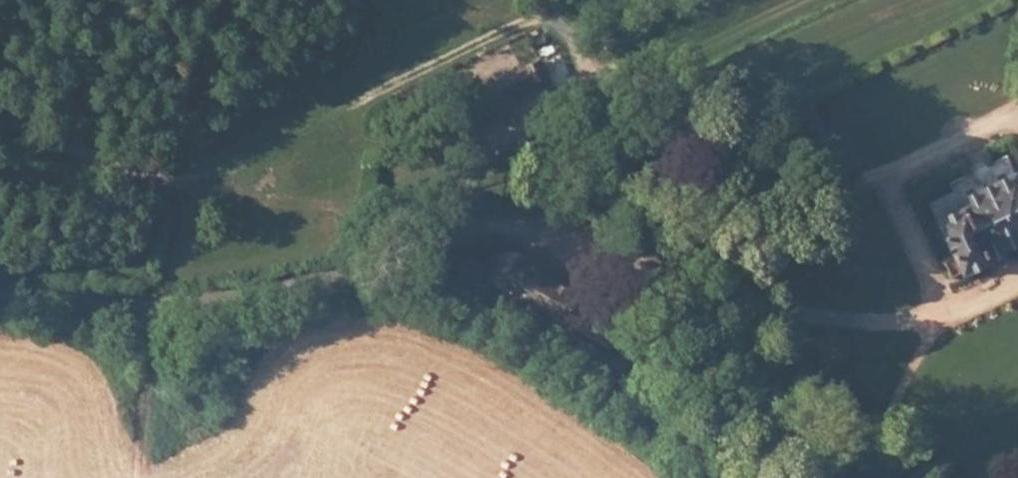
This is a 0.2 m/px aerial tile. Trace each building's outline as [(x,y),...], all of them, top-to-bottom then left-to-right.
[(959,249),(960,251),(999,229),(968,168),(913,195),(918,203),(886,218),(903,254),(898,257),(899,260),(894,262),(902,280),(913,275),(916,281),(949,264),(945,256),(959,249)] [(968,264),(960,251),(959,249),(945,256),(949,264),(952,272),(968,264)]
